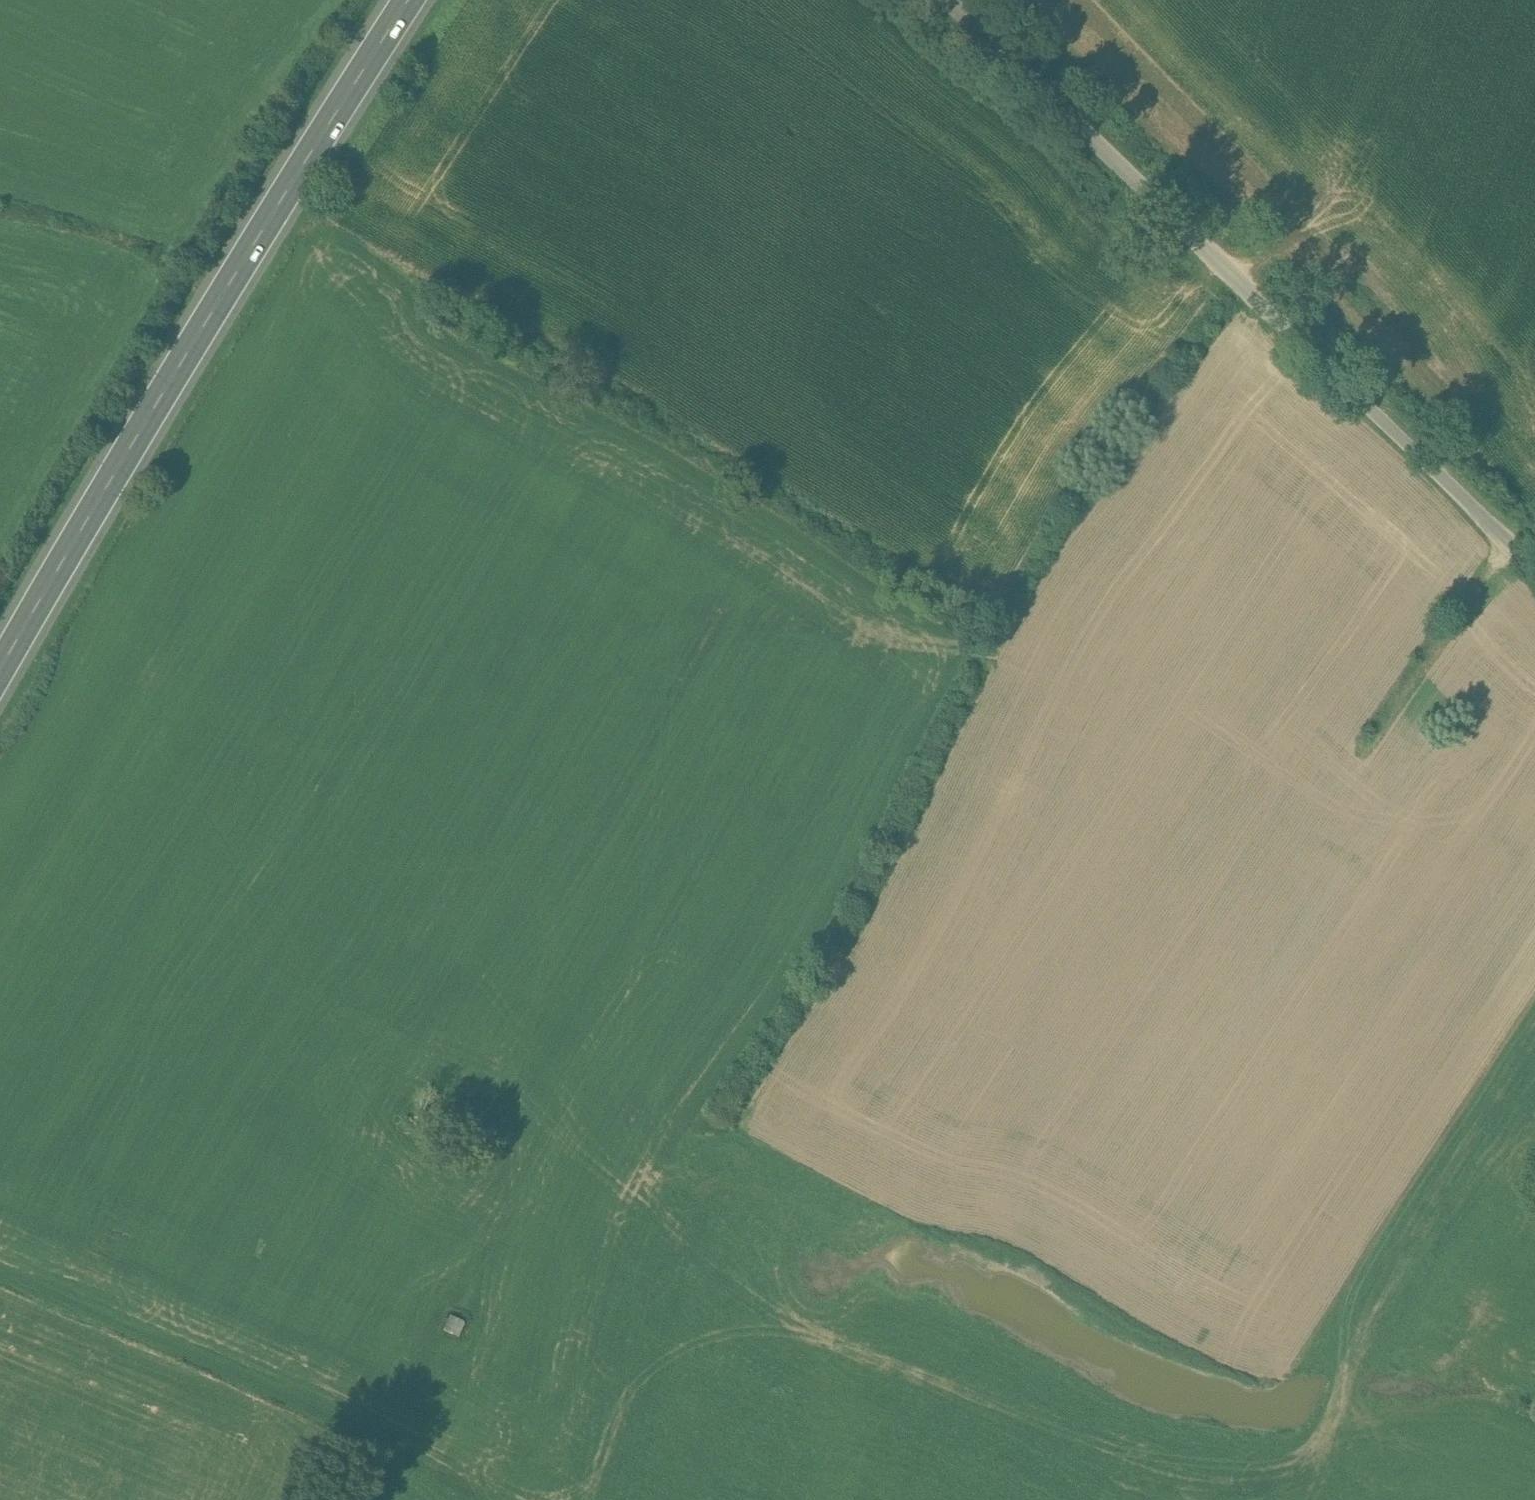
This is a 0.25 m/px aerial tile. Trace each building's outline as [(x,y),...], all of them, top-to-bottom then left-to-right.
[(466,1322),(451,1316),(445,1331),(459,1337),(466,1322)]
